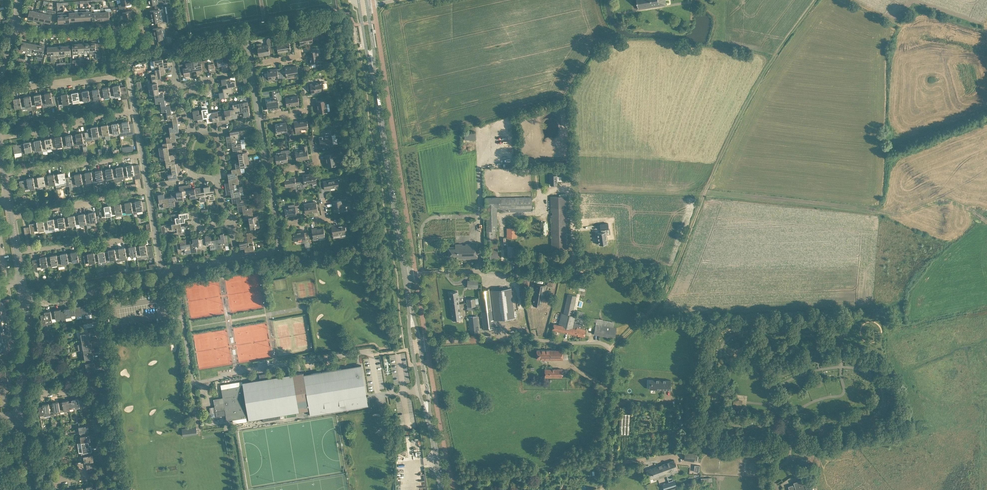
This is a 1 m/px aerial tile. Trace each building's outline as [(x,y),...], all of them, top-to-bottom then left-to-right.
[(121,2),(118,3),(119,9),(126,8),(125,4),(131,3),(130,0),(121,0),(121,2)] [(638,6),(639,9),(639,8),(639,6),(657,3),(657,6),(666,4),(665,0),(637,0),(638,6)] [(150,11),(150,13),(151,16),(165,14),(165,10),(165,5),(164,5),(155,6),(155,9),(150,10),(150,11)] [(34,18),(35,11),(32,10),(32,8),(27,6),(25,16),(28,16),(28,18),(32,18),(34,18)] [(126,11),(126,8),(119,9),(120,14),(123,15),(124,18),(133,17),(133,16),(132,14),(133,14),(132,10),(126,11)] [(46,13),(45,21),(47,21),(51,22),(51,18),(56,18),(56,11),(47,9),(47,10),(46,13)] [(106,11),(105,9),(103,9),(104,20),(107,19),(109,19),(113,19),(112,14),(112,13),(112,11),(106,11)] [(165,14),(151,16),(152,19),(151,19),(151,22),(152,22),(157,21),(158,24),(166,23),(168,22),(166,18),(165,14)] [(153,28),(153,29),(153,31),(154,34),(163,32),(163,29),(165,28),(165,26),(167,26),(166,23),(158,24),(158,27),(153,28)] [(163,32),(154,34),(154,37),(154,39),(155,39),(155,40),(157,39),(160,39),(161,42),(163,42),(163,45),(172,43),(172,40),(172,39),(167,40),(166,36),(166,32),(163,32)] [(300,45),(313,43),(312,33),(299,35),(300,45)] [(289,41),(288,38),(284,39),(284,42),(277,43),(277,48),(279,48),(279,52),(291,50),(289,41)] [(262,43),(257,43),(257,46),(259,56),(270,54),(270,53),(269,47),(273,46),(271,39),(267,40),(267,44),(262,45),(262,43)] [(26,50),(28,42),(22,41),(21,44),(18,44),(17,51),(20,51),(22,52),(24,50),(26,50)] [(95,42),(89,42),(90,51),(90,53),(94,53),(96,53),(96,57),(101,57),(100,46),(100,44),(95,44),(95,43),(95,42)] [(37,52),(37,56),(42,58),(44,50),(45,46),(39,44),(37,52)] [(310,63),(319,62),(318,55),(319,55),(318,50),(309,51),(310,55),(308,56),(310,63)] [(231,66),(229,56),(226,56),(226,60),(223,60),(222,56),(217,57),(218,66),(221,66),(222,70),(228,69),(228,67),(231,66)] [(211,58),(210,57),(207,57),(207,58),(207,59),(204,60),(206,71),(209,70),(210,72),(215,71),(215,67),(218,66),(217,57),(211,58)] [(163,58),(153,60),(154,66),(155,69),(159,68),(164,67),(164,68),(169,67),(168,61),(163,62),(163,58)] [(201,61),(200,60),(191,61),(193,70),(196,70),(197,74),(203,73),(203,71),(206,71),(204,60),(201,61)] [(193,70),(191,61),(186,62),(186,67),(183,67),(183,64),(179,64),(181,75),(184,74),(184,76),(190,75),(190,71),(193,70)] [(287,78),(292,77),(292,76),(298,75),(297,65),(285,67),(287,78)] [(152,69),(151,70),(151,73),(152,79),(161,77),(161,74),(165,73),(165,72),(164,70),(164,68),(164,67),(159,68),(155,69),(152,69)] [(267,71),(264,72),(265,78),(268,77),(269,80),(275,79),(275,80),(279,80),(279,78),(281,78),(280,76),(280,74),(278,75),(277,68),(267,70),(267,71)] [(153,82),(148,83),(149,89),(158,87),(158,84),(162,83),(161,77),(152,79),(153,82)] [(231,80),(230,77),(221,78),(222,84),(227,84),(227,87),(223,88),(236,85),(235,80),(231,80)] [(312,94),(316,93),(316,92),(324,91),(323,82),(310,84),(312,94)] [(115,96),(121,95),(121,93),(120,87),(119,85),(113,86),(113,87),(109,88),(111,96),(114,95),(115,96)] [(220,98),(229,96),(228,93),(233,92),(232,86),(236,86),(236,85),(223,88),(223,91),(219,92),(220,98)] [(104,97),(111,96),(109,88),(109,86),(103,87),(103,89),(99,89),(100,97),(104,97)] [(159,90),(158,87),(149,89),(150,94),(154,94),(155,97),(164,96),(163,90),(159,90)] [(90,101),(95,100),(94,99),(100,98),(100,97),(99,89),(99,88),(92,89),(92,91),(89,91),(90,100),(90,101)] [(83,101),(90,100),(89,91),(88,90),(82,91),(82,92),(78,93),(80,101),(83,100),(83,101)] [(80,101),(78,93),(78,91),(71,92),(72,94),(68,95),(69,102),(73,102),(73,103),(80,102),(80,101)] [(46,103),(53,102),(53,105),(56,105),(54,96),(52,96),(51,92),(44,93),(45,94),(41,95),(42,103),(46,102),(46,103)] [(274,99),(267,100),(268,109),(279,108),(278,105),(282,104),(280,92),(276,92),(276,93),(277,99),(274,99)] [(38,109),(37,105),(42,104),(42,103),(41,95),(41,93),(34,95),(34,96),(31,97),(33,110),(38,109)] [(69,103),(69,102),(68,95),(68,93),(61,94),(61,96),(57,96),(59,104),(63,103),(63,104),(69,103)] [(24,98),(20,98),(21,106),(22,107),(22,108),(26,108),(25,106),(28,106),(29,110),(31,110),(33,110),(31,97),(30,95),(28,95),(26,96),(24,96),(24,98)] [(287,106),(299,104),(298,95),(285,97),(287,106)] [(165,99),(164,96),(155,97),(156,103),(160,102),(161,105),(170,104),(169,98),(165,99)] [(21,106),(20,98),(20,97),(13,98),(14,99),(6,101),(8,113),(12,113),(11,108),(15,107),(15,108),(22,107),(21,106)] [(326,103),(326,99),(316,101),(318,113),(328,111),(330,110),(329,103),(326,103)] [(248,101),(238,103),(240,112),(243,111),(244,116),(250,115),(248,106),(248,101)] [(231,118),(237,117),(237,112),(240,112),(238,103),(229,104),(230,109),(231,118)] [(162,111),(161,111),(161,115),(167,114),(176,112),(175,109),(175,107),(171,107),(170,104),(166,105),(161,105),(162,111)] [(208,112),(208,108),(202,109),(202,113),(203,113),(203,118),(207,117),(207,122),(213,121),(212,112),(208,112)] [(199,114),(198,109),(193,110),(194,119),(197,119),(198,123),(204,122),(203,118),(203,113),(202,113),(199,114)] [(225,114),(222,115),(223,124),(229,123),(228,118),(231,118),(230,109),(224,110),(225,114)] [(217,125),(223,124),(222,115),(221,110),(212,112),(213,121),(216,120),(217,125)] [(177,116),(176,112),(167,114),(168,120),(172,119),(173,122),(182,121),(181,115),(177,116)] [(296,134),(299,133),(299,130),(308,128),(307,119),(294,121),(296,134)] [(122,123),(118,124),(120,132),(123,131),(124,132),(127,131),(127,135),(134,134),(135,134),(133,123),(129,123),(129,121),(124,121),(122,122),(122,123)] [(170,132),(179,131),(178,127),(183,127),(182,121),(173,122),(173,126),(169,126),(170,132)] [(113,133),(120,132),(118,124),(118,122),(112,123),(112,125),(108,125),(109,133),(113,133)] [(286,122),(275,124),(277,133),(277,134),(281,133),(281,132),(287,131),(286,122)] [(110,139),(109,134),(109,133),(108,125),(108,124),(101,125),(101,127),(98,127),(99,135),(103,134),(103,135),(105,135),(106,139),(108,139),(108,140),(110,139)] [(87,131),(85,132),(86,136),(86,138),(86,141),(94,140),(94,139),(100,138),(99,136),(99,135),(98,127),(97,126),(93,127),(91,127),(91,128),(87,129),(87,131)] [(227,141),(240,139),(239,130),(230,131),(230,135),(226,136),(227,141)] [(172,141),(176,141),(176,137),(180,136),(179,131),(170,132),(170,135),(166,136),(167,142),(172,141)] [(76,135),(72,135),(73,144),(74,146),(78,145),(78,143),(80,143),(80,145),(83,144),(83,146),(84,146),(86,146),(87,146),(87,145),(86,141),(85,136),(83,136),(82,132),(77,133),(76,133),(76,135)] [(67,145),(73,144),(72,135),(72,134),(65,135),(65,137),(62,137),(63,145),(67,144),(67,145)] [(328,135),(319,137),(320,146),(333,144),(337,143),(337,139),(337,138),(336,138),(335,134),(332,135),(328,135)] [(55,138),(51,139),(52,142),(53,147),(53,148),(53,149),(57,148),(58,148),(57,147),(63,146),(63,145),(62,137),(61,136),(58,136),(57,136),(55,137),(55,138)] [(43,151),(47,150),(47,149),(53,148),(51,139),(51,137),(46,138),(44,138),(45,140),(41,141),(42,149),(43,151)] [(43,151),(42,149),(41,141),(41,139),(36,140),(34,140),(34,142),(31,142),(32,150),(36,150),(36,151),(38,150),(39,154),(43,153),(42,151),(43,151)] [(242,148),(240,139),(227,141),(228,147),(232,146),(233,150),(242,148)] [(32,150),(31,142),(30,141),(24,142),(24,143),(17,145),(17,143),(13,144),(14,148),(14,153),(25,151),(25,152),(32,151),(32,150)] [(173,147),(172,141),(167,142),(162,143),(163,146),(159,147),(160,153),(169,151),(168,148),(173,147)] [(296,151),(295,151),(296,155),(296,160),(309,158),(306,145),(302,146),(303,150),(299,150),(298,149),(297,150),(296,150),(296,151)] [(243,152),(242,148),(233,150),(234,156),(238,155),(239,158),(248,157),(247,151),(243,152)] [(288,161),(287,156),(290,156),(289,149),(282,150),(281,151),(276,152),(276,154),(275,155),(274,155),(274,159),(276,159),(277,163),(288,161)] [(169,154),(169,151),(160,153),(161,158),(165,158),(166,161),(175,159),(174,154),(169,154)] [(337,164),(335,153),(325,154),(325,158),(327,158),(328,166),(327,166),(337,164)] [(249,162),(248,157),(239,158),(239,161),(235,162),(236,168),(241,167),(244,167),(250,166),(249,162)] [(175,163),(175,159),(166,161),(166,167),(171,166),(171,169),(181,168),(180,162),(175,163)] [(134,173),(133,165),(133,164),(128,165),(126,165),(126,167),(123,167),(124,176),(124,178),(128,177),(128,175),(134,174),(134,173)] [(116,169),(112,169),(114,178),(114,181),(121,180),(121,177),(124,176),(123,167),(122,166),(118,167),(116,167),(116,169)] [(244,171),(244,167),(241,167),(236,168),(231,169),(232,172),(228,173),(229,179),(238,177),(237,174),(242,173),(241,172),(244,172),(244,171)] [(103,181),(108,180),(108,179),(114,178),(112,169),(112,168),(105,169),(106,170),(102,171),(103,181)] [(169,179),(178,178),(177,174),(182,174),(181,168),(171,169),(172,173),(168,173),(169,179)] [(95,172),(92,173),(92,176),(93,180),(93,181),(93,185),(98,184),(97,183),(102,182),(104,182),(103,181),(102,171),(102,169),(98,170),(97,170),(95,170),(95,172)] [(85,174),(81,174),(83,182),(86,182),(93,181),(92,173),(91,171),(85,172),(85,174)] [(54,175),(56,184),(56,185),(61,184),(60,183),(66,182),(66,186),(69,185),(68,179),(68,177),(65,177),(64,172),(59,172),(58,173),(58,174),(54,175)] [(317,185),(316,182),(317,182),(315,172),(303,175),(304,184),(313,183),(313,186),(317,185)] [(44,177),(45,185),(46,187),(51,186),(50,184),(56,184),(54,175),(54,173),(47,174),(48,176),(44,177)] [(70,189),(73,189),(72,186),(77,186),(77,184),(83,183),(83,182),(81,174),(81,173),(74,174),(75,175),(71,176),(71,179),(68,179),(69,185),(70,189)] [(39,186),(43,186),(45,185),(44,177),(44,175),(37,176),(37,178),(33,178),(35,186),(39,186)] [(296,185),(295,176),(284,178),(285,187),(286,187),(290,186),(290,189),(297,188),(296,185)] [(27,179),(19,181),(21,189),(24,189),(24,188),(28,187),(28,188),(31,188),(31,190),(35,189),(35,187),(35,186),(33,178),(33,177),(31,177),(28,178),(27,178),(27,179)] [(226,188),(235,187),(239,186),(238,177),(229,179),(229,182),(225,183),(226,188)] [(330,188),(339,187),(338,178),(323,181),(324,188),(330,187),(330,188)] [(191,188),(191,184),(185,185),(186,194),(190,193),(190,198),(196,197),(195,188),(191,188)] [(178,200),(187,198),(186,194),(185,185),(179,186),(180,190),(176,191),(178,200)] [(210,190),(209,185),(204,186),(206,200),(205,195),(209,195),(209,199),(215,198),(214,189),(210,190)] [(206,200),(204,186),(204,191),(201,191),(200,187),(195,188),(196,197),(199,196),(200,201),(206,200)] [(235,187),(226,188),(227,194),(231,193),(232,197),(241,195),(240,191),(242,191),(243,190),(242,186),(239,186),(235,187)] [(169,206),(175,205),(174,200),(178,200),(176,191),(171,192),(171,196),(168,197),(169,206)] [(165,197),(164,193),(158,194),(159,203),(163,202),(164,207),(169,206),(168,197),(165,197)] [(241,195),(232,197),(233,203),(237,202),(238,205),(247,204),(246,198),(247,198),(247,194),(241,195)] [(552,249),(567,249),(566,207),(566,196),(551,196),(552,249)] [(500,197),(485,197),(485,208),(486,208),(487,230),(487,253),(487,258),(498,258),(498,253),(498,240),(497,240),(497,239),(491,239),(491,230),(495,230),(497,230),(497,211),(508,211),(532,211),(532,207),(531,197),(500,197)] [(347,206),(346,206),(345,199),(332,201),(334,211),(344,210),(344,211),(348,210),(347,206)] [(135,202),(131,203),(133,212),(133,214),(137,213),(137,211),(146,209),(145,201),(142,201),(142,200),(135,201),(135,202)] [(122,212),(124,212),(126,212),(126,213),(133,212),(131,203),(131,201),(125,202),(125,204),(121,205),(122,212)] [(318,212),(316,201),(304,203),(305,214),(306,214),(306,213),(318,211),(318,212)] [(115,206),(111,206),(112,214),(116,213),(116,216),(123,215),(122,213),(123,213),(122,212),(121,205),(121,203),(114,204),(115,206)] [(247,207),(247,204),(238,205),(238,211),(243,210),(243,214),(253,212),(252,206),(247,207)] [(295,207),(294,204),(288,205),(289,208),(285,208),(286,217),(297,215),(295,207)] [(99,209),(100,214),(101,214),(101,216),(102,219),(106,218),(106,216),(112,215),(112,214),(111,206),(111,205),(104,206),(104,207),(100,208),(100,209),(99,209)] [(89,214),(85,215),(85,218),(86,222),(86,223),(87,225),(90,224),(90,223),(97,222),(99,221),(98,215),(96,215),(95,211),(91,212),(90,212),(89,212),(89,214)] [(179,213),(174,213),(175,217),(175,219),(176,223),(181,222),(185,221),(185,218),(189,217),(189,215),(188,211),(183,212),(180,212),(179,213)] [(253,215),(253,212),(243,214),(244,219),(249,219),(249,222),(259,220),(258,215),(253,215)] [(85,213),(83,213),(78,214),(78,216),(75,216),(76,224),(80,223),(80,224),(86,223),(86,222),(85,215),(85,213)] [(68,217),(64,218),(66,226),(69,225),(69,226),(76,225),(76,224),(75,216),(74,215),(68,216),(68,217)] [(60,230),(60,228),(66,227),(66,226),(64,218),(64,216),(57,218),(58,219),(54,220),(55,228),(55,231),(60,230)] [(47,221),(44,221),(45,229),(49,229),(55,228),(54,220),(54,218),(47,219),(47,221)] [(31,232),(31,234),(34,233),(34,231),(38,230),(38,231),(45,230),(45,229),(44,221),(43,220),(37,221),(37,222),(29,224),(30,226),(31,232)] [(246,232),(256,230),(255,227),(260,226),(259,220),(249,222),(250,225),(246,226),(246,232)] [(176,223),(171,223),(172,229),(177,228),(177,232),(187,230),(186,224),(181,225),(181,222),(176,223)] [(338,224),(331,225),(333,234),(338,234),(340,233),(341,237),(349,236),(348,231),(346,231),(346,228),(345,223),(345,224),(338,225),(338,224)] [(602,232),(597,232),(599,244),(607,243),(606,238),(608,238),(607,234),(606,234),(605,231),(605,229),(609,228),(608,223),(600,224),(601,229),(602,232)] [(317,228),(317,227),(312,228),(313,239),(319,238),(319,237),(325,236),(324,227),(317,228)] [(516,228),(507,228),(507,238),(516,238),(516,228)] [(244,242),(253,240),(252,237),(257,236),(256,230),(246,232),(247,235),(243,236),(244,242)] [(304,230),(293,231),(294,241),(301,239),(302,239),(302,242),(306,241),(304,232),(304,230)] [(218,238),(215,239),(216,248),(222,247),(222,245),(225,245),(229,245),(227,234),(224,234),(223,233),(220,233),(218,234),(218,238)] [(212,239),(211,235),(205,236),(205,238),(202,238),(204,249),(207,248),(207,245),(210,244),(211,249),(216,248),(215,239),(212,239)] [(193,242),(190,243),(191,252),(197,251),(201,250),(200,249),(204,249),(202,238),(199,239),(198,237),(192,238),(193,242)] [(186,243),(186,239),(180,240),(180,242),(177,242),(177,243),(177,245),(178,253),(182,252),(182,249),(185,248),(185,253),(191,252),(190,243),(186,243)] [(254,249),(253,240),(244,242),(239,242),(240,248),(245,247),(245,251),(254,249)] [(139,246),(136,247),(136,250),(137,255),(141,255),(141,254),(142,257),(146,257),(148,256),(148,258),(151,257),(154,257),(153,251),(150,251),(149,245),(146,246),(146,243),(142,244),(141,244),(139,245),(139,246)] [(449,247),(449,256),(457,256),(457,258),(464,258),(464,254),(470,254),(470,258),(478,258),(477,245),(470,245),(470,244),(465,244),(465,245),(462,245),(462,244),(455,244),(455,246),(449,247)] [(137,255),(136,247),(135,245),(129,246),(129,248),(125,248),(127,256),(130,256),(137,255)] [(508,256),(507,256),(507,257),(517,257),(517,252),(517,246),(508,246),(508,251),(508,256)] [(119,249),(115,250),(115,253),(116,259),(117,261),(127,259),(127,257),(127,256),(125,248),(125,247),(121,247),(120,248),(118,248),(119,249)] [(116,259),(115,250),(115,249),(108,250),(108,251),(105,252),(106,260),(116,259)] [(98,253),(94,253),(95,261),(99,261),(99,262),(102,261),(103,264),(106,264),(106,263),(106,260),(105,252),(104,250),(99,251),(98,251),(98,253)] [(71,252),(71,253),(67,254),(68,262),(72,261),(72,262),(79,261),(77,251),(71,252)] [(61,255),(57,256),(58,264),(59,266),(64,265),(66,263),(69,263),(68,262),(67,254),(67,252),(60,253),(61,255)] [(95,261),(94,253),(94,252),(87,253),(88,255),(84,255),(85,263),(89,262),(89,263),(96,262),(95,261)] [(50,257),(46,257),(48,266),(52,265),(56,265),(58,264),(57,256),(57,254),(55,254),(52,255),(50,255),(50,257)] [(41,266),(41,267),(48,266),(48,265),(46,257),(46,256),(40,257),(40,258),(32,260),(34,270),(38,270),(37,267),(41,266)] [(544,295),(546,285),(536,283),(533,305),(541,306),(543,295),(544,295)] [(511,287),(491,290),(495,320),(515,317),(511,287)] [(490,290),(479,291),(480,298),(482,310),(484,329),(495,328),(493,310),(490,290)] [(457,291),(449,292),(451,305),(459,304),(458,299),(459,299),(459,295),(458,295),(457,291)] [(572,315),(577,296),(567,294),(563,313),(561,313),(559,324),(554,323),(552,329),(584,336),(586,329),(582,328),(583,324),(574,322),(575,316),(572,315)] [(467,307),(479,305),(478,298),(466,299),(467,307)] [(84,306),(80,307),(82,314),(85,313),(85,314),(87,313),(92,313),(90,304),(86,304),(84,305),(84,306)] [(459,304),(451,305),(453,320),(461,319),(459,304)] [(74,308),(71,308),(72,316),(72,318),(76,318),(76,315),(82,314),(80,307),(80,305),(76,306),(74,306),(74,308)] [(64,310),(61,310),(62,319),(66,319),(66,317),(72,316),(71,308),(70,307),(66,308),(64,308),(64,310)] [(55,311),(51,312),(52,318),(56,318),(56,319),(61,318),(61,320),(62,319),(61,310),(61,309),(56,309),(54,310),(55,311)] [(45,313),(41,313),(42,323),(43,325),(53,323),(53,321),(52,318),(51,312),(51,310),(46,311),(44,311),(45,313)] [(470,330),(479,329),(477,316),(468,317),(470,330)] [(594,334),(615,337),(616,327),(613,327),(614,322),(594,318),(593,323),(596,324),(594,334)] [(81,333),(82,340),(84,339),(89,338),(91,338),(90,335),(90,333),(90,332),(88,332),(88,328),(83,329),(81,329),(81,333)] [(80,343),(78,344),(79,350),(83,350),(84,349),(86,349),(91,348),(92,348),(92,345),(92,343),(91,342),(90,342),(89,338),(84,339),(82,340),(80,340),(80,343)] [(0,347),(0,354),(1,354),(1,352),(10,351),(9,345),(0,347)] [(84,349),(83,350),(84,353),(85,359),(86,359),(88,359),(92,358),(94,358),(93,354),(93,353),(93,352),(91,352),(91,348),(86,349),(84,349)] [(568,359),(568,350),(537,350),(537,358),(545,358),(545,360),(563,360),(563,359),(568,359)] [(81,370),(79,370),(80,373),(82,373),(89,372),(95,371),(94,368),(96,368),(95,363),(95,361),(93,362),(92,358),(88,359),(86,359),(86,363),(83,363),(84,368),(81,369),(81,370)] [(5,364),(0,364),(0,388),(1,388),(9,386),(8,377),(6,377),(5,370),(6,370),(5,364)] [(223,397),(213,399),(214,404),(215,404),(215,405),(214,405),(215,411),(216,416),(226,415),(227,420),(246,417),(247,420),(249,420),(262,417),(263,421),(281,418),(280,415),(310,410),(310,415),(346,409),(364,406),(362,395),(363,395),(362,386),(361,386),(358,370),(350,372),(342,374),(341,368),(311,373),(303,374),(303,372),(294,374),(276,377),(276,376),(275,372),(259,374),(260,379),(243,382),(243,384),(240,385),(240,386),(221,389),(223,397)] [(562,377),(562,369),(545,369),(545,377),(562,377)] [(649,388),(659,388),(659,386),(661,386),(661,388),(665,389),(665,388),(666,388),(666,389),(667,389),(667,388),(669,389),(670,389),(671,379),(665,379),(663,379),(661,379),(659,379),(659,378),(658,378),(658,379),(656,378),(649,378),(651,379),(651,381),(651,382),(651,388),(649,388)] [(82,399),(79,400),(80,406),(83,406),(85,406),(90,405),(89,401),(88,396),(85,397),(83,397),(82,397),(82,399)] [(80,407),(78,398),(72,399),(72,401),(69,401),(68,400),(70,409),(70,408),(73,407),(73,408),(80,407)] [(70,409),(68,400),(64,400),(62,401),(62,402),(59,403),(59,401),(58,401),(60,410),(60,412),(64,411),(65,412),(67,411),(70,410),(70,409)] [(60,410),(58,401),(52,402),(53,404),(49,404),(51,415),(54,414),(54,411),(60,410)] [(43,405),(39,406),(39,409),(40,413),(40,415),(44,414),(44,416),(49,415),(51,415),(49,404),(49,403),(44,404),(42,404),(43,405)] [(629,434),(630,414),(620,413),(619,433),(629,434)] [(80,426),(79,426),(80,432),(81,432),(87,431),(89,431),(88,426),(88,425),(86,425),(86,421),(81,422),(79,422),(80,426)] [(81,436),(80,436),(81,441),(81,442),(89,441),(90,441),(90,436),(89,434),(88,435),(87,431),(81,432),(81,436)] [(89,441),(79,443),(79,447),(82,447),(83,452),(90,451),(92,451),(91,446),(91,444),(89,445),(89,441)] [(83,452),(81,453),(82,456),(83,456),(84,457),(85,462),(86,462),(92,461),(94,461),(93,456),(93,454),(91,455),(90,451),(83,452)] [(685,452),(684,460),(695,461),(696,453),(685,452)] [(676,469),(673,460),(662,464),(665,473),(666,475),(670,474),(670,471),(676,469)] [(782,481),(785,489),(814,489),(814,488),(813,487),(813,486),(812,485),(813,485),(812,483),(811,483),(811,482),(816,480),(813,461),(813,460),(805,466),(806,468),(803,469),(803,468),(798,470),(798,471),(799,472),(798,472),(796,472),(792,475),(792,477),(791,478),(790,476),(782,481)] [(665,473),(662,464),(646,470),(649,479),(654,477),(657,476),(658,478),(666,475),(665,473)] [(662,484),(664,489),(675,489),(674,487),(676,486),(674,480),(662,484)]
